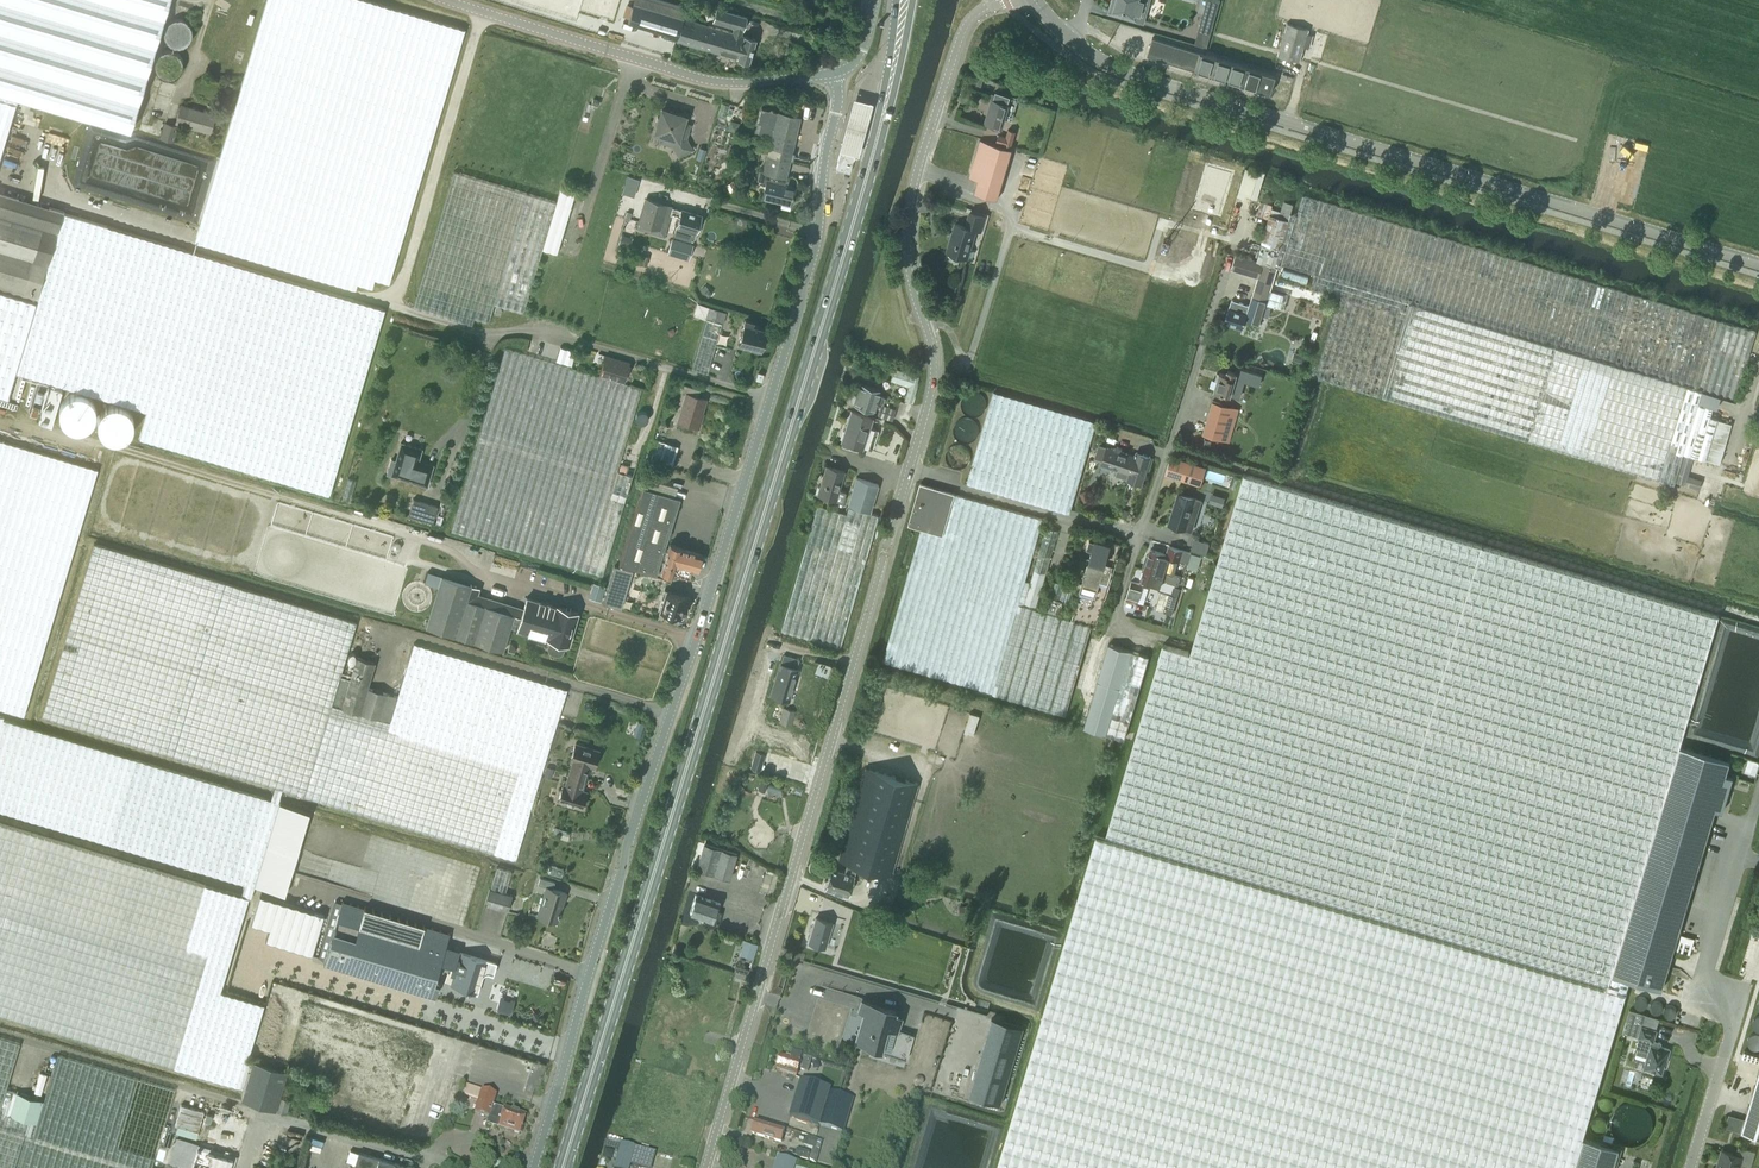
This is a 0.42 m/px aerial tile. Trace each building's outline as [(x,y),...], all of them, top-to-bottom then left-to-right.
[(168,0),(0,0),(0,92),(129,130),(168,0)] [(465,29),(366,0),(267,0),(195,242),(355,290),(357,283),(372,288),(374,279),(389,283),(465,29)] [(742,34),(747,16),(717,7),(713,20),(734,26),(733,31),(684,17),(685,12),(681,10),(683,5),(665,0),(634,0),(628,20),(664,31),(663,35),(749,60),(756,38),(742,34)] [(1112,0),(1113,0),(1110,9),(1135,17),(1137,10),(1141,11),(1144,1),(1141,0),(1112,0)] [(1299,61),(1308,29),(1288,23),(1278,55),(1299,61)] [(1147,54),(1242,83),(1270,91),(1275,74),(1247,66),(1247,65),(1152,37),(1147,54)] [(976,75),(973,88),(974,88),(980,90),(984,77),(976,75)] [(993,98),(986,121),(1002,125),(1004,117),(1012,119),(1018,97),(1010,94),(1010,93),(995,89),(993,98)] [(852,96),(838,149),(857,155),(860,146),(872,101),(867,100),(852,96)] [(16,103),(0,98),(0,158),(16,103)] [(209,131),(214,114),(182,104),(177,122),(209,131)] [(771,137),(767,155),(790,160),(800,117),(761,108),(755,133),(771,137)] [(691,149),(685,138),(689,125),(683,123),(685,116),(662,109),(660,116),(657,115),(655,124),(657,125),(655,132),(662,134),(661,137),(676,141),(682,154),(691,149)] [(173,142),(177,126),(163,123),(160,138),(173,142)] [(1005,136),(998,134),(996,141),(1004,144),(1003,146),(1011,148),(1016,131),(1007,128),(1005,136)] [(980,140),(969,176),(978,179),(975,191),(997,198),(1011,150),(980,140)] [(839,160),(836,168),(850,172),(855,152),(841,148),(838,160),(839,160)] [(786,178),(790,160),(767,155),(762,172),(770,174),(768,181),(766,180),(762,198),(790,206),(795,188),(784,185),(785,178),(786,178)] [(1212,164),(1198,209),(1225,218),(1239,173),(1212,164)] [(1067,170),(1065,178),(1072,180),(1074,173),(1067,170)] [(472,325),(474,317),(488,322),(494,303),(523,312),(542,249),(556,201),(454,171),(413,307),(472,325)] [(561,185),(556,201),(542,249),(557,253),(576,189),(561,185)] [(37,301),(48,265),(63,213),(11,197),(0,193),(0,290),(37,301)] [(1290,214),(1274,265),(1277,266),(1281,268),(1282,263),(1315,273),(1310,290),(1312,291),(1331,297),(1328,308),(1308,375),(1354,389),(1380,397),(1381,396),(1674,483),(1683,453),(1705,459),(1717,419),(1717,417),(1711,415),(1713,407),(1698,403),(1702,389),(1703,389),(1736,399),(1739,389),(1756,332),(1303,195),(1297,215),(1291,213),(1290,214)] [(645,198),(638,221),(666,229),(670,214),(672,207),(645,198)] [(1262,240),(1256,260),(1258,260),(1274,265),(1290,214),(1281,211),(1271,208),(1272,205),(1261,201),(1257,215),(1269,218),(1262,240)] [(696,231),(701,216),(672,207),(670,214),(679,217),(673,234),(692,240),(695,231),(696,231)] [(980,230),(984,217),(970,212),(966,225),(956,222),(947,252),(972,259),(975,249),(969,247),(975,229),(980,230)] [(7,397),(15,371),(103,397),(148,410),(139,437),(329,494),(384,309),(63,213),(48,265),(37,301),(0,290),(0,395),(7,397)] [(621,235),(619,243),(629,246),(631,238),(621,235)] [(688,258),(692,243),(672,237),(667,252),(688,258)] [(1232,298),(1225,321),(1235,324),(1234,326),(1242,329),(1245,317),(1260,321),(1262,314),(1268,316),(1270,309),(1264,307),(1265,304),(1270,290),(1274,277),(1277,266),(1274,265),(1258,260),(1256,260),(1253,259),(1237,254),(1232,267),(1259,276),(1250,304),(1232,298)] [(1284,267),(1281,275),(1306,283),(1309,275),(1284,267)] [(1309,302),(1328,308),(1331,297),(1312,291),(1309,302)] [(706,318),(691,369),(707,373),(708,373),(723,323),(726,312),(698,303),(694,315),(706,318)] [(745,318),(741,332),(755,336),(755,335),(763,337),(766,328),(752,323),(753,321),(745,318)] [(763,339),(763,337),(755,335),(755,336),(741,332),(738,342),(760,349),(760,347),(763,347),(765,341),(763,339)] [(571,365),(575,351),(560,346),(556,360),(571,365)] [(617,470),(631,425),(642,389),(505,349),(451,530),(602,575),(626,494),(612,490),(617,470)] [(623,381),(629,362),(605,355),(599,374),(623,381)] [(908,385),(907,389),(904,398),(912,400),(919,374),(894,367),(890,379),(908,385)] [(1230,393),(1237,371),(1228,368),(1227,373),(1219,370),(1214,389),(1230,393)] [(29,409),(41,413),(49,385),(36,382),(29,409)] [(883,402),(885,396),(879,393),(880,389),(860,383),(857,394),(855,393),(853,399),(855,400),(854,403),(874,409),(877,400),(883,402)] [(700,417),(706,400),(698,397),(700,390),(685,385),(683,392),(687,393),(678,421),(698,428),(701,417),(700,417)] [(1070,513),(1097,421),(994,391),(967,483),(1070,513)] [(634,421),(645,424),(651,403),(641,400),(634,421)] [(1202,433),(1222,439),(1229,441),(1239,408),(1212,400),(1202,433)] [(893,420),(897,409),(882,405),(879,415),(893,420)] [(841,441),(861,447),(872,451),(879,430),(868,426),(871,416),(851,410),(841,441)] [(1717,419),(1705,459),(1720,463),(1732,423),(1717,419)] [(23,715),(97,469),(0,440),(0,708),(23,715)] [(426,485),(431,467),(416,462),(420,447),(400,441),(394,460),(406,464),(402,478),(426,485)] [(1116,448),(1108,445),(1108,446),(1100,443),(1095,458),(1103,460),(1103,461),(1119,466),(1118,468),(1116,474),(1128,478),(1142,483),(1151,456),(1137,451),(1136,455),(1121,450),(1123,447),(1117,445),(1116,448)] [(1693,457),(1684,454),(1676,481),(1699,489),(1702,480),(1687,475),(1693,457)] [(1200,484),(1205,466),(1169,455),(1164,472),(1200,484)] [(841,501),(844,492),(837,490),(843,471),(826,465),(817,493),(841,501)] [(631,474),(617,470),(612,490),(626,494),(631,474)] [(1583,1136),(1629,980),(1610,974),(1679,745),(1718,615),(1244,473),(1190,652),(1163,644),(1107,832),(1608,982),(1606,987),(1096,835),(996,1167),(1573,1167),(1583,1136)] [(872,511),(874,505),(871,503),(877,484),(856,477),(847,503),(872,511)] [(908,523),(922,527),(942,533),(954,494),(954,493),(920,482),(908,523)] [(656,574),(678,497),(642,486),(620,564),(656,574)] [(1178,492),(1169,523),(1185,529),(1189,518),(1195,520),(1201,499),(1178,492)] [(1065,714),(1091,625),(1018,603),(1043,519),(954,494),(942,533),(922,527),(884,660),(964,683),(993,692),(992,693),(1065,714)] [(413,498),(408,515),(432,522),(437,506),(413,498)] [(840,648),(878,515),(848,506),(846,513),(817,505),(781,630),(840,648)] [(1036,606),(1058,530),(1047,527),(1024,603),(1036,606)] [(1100,583),(1113,540),(1106,538),(1105,542),(1095,539),(1094,540),(1089,538),(1087,547),(1092,548),(1083,578),(1100,583)] [(1194,538),(1191,550),(1206,554),(1209,542),(1194,538)] [(1071,619),(1095,626),(1120,542),(1113,540),(1100,583),(1083,578),(1071,619)] [(274,786),(281,788),(515,859),(567,689),(413,643),(396,696),(388,722),(331,704),(340,677),(357,622),(94,543),(41,716),(274,786)] [(697,571),(702,554),(669,544),(661,571),(662,574),(668,577),(671,574),(675,564),(697,571)] [(1170,555),(1168,554),(1167,557),(1186,564),(1190,552),(1172,547),(1170,555)] [(1144,568),(1180,579),(1181,574),(1169,571),(1169,572),(1163,571),(1164,567),(1167,557),(1168,554),(1150,549),(1144,568)] [(620,608),(632,569),(615,563),(603,603),(620,608)] [(1180,579),(1144,568),(1140,579),(1159,585),(1157,588),(1169,592),(1165,605),(1161,604),(1159,610),(1171,614),(1179,588),(1174,587),(1175,584),(1178,585),(1180,579)] [(503,650),(514,615),(466,600),(471,585),(441,576),(426,626),(503,650)] [(1073,588),(1053,581),(1048,596),(1060,600),(1062,592),(1070,595),(1073,588)] [(1131,581),(1129,590),(1125,600),(1137,604),(1143,585),(1131,581)] [(589,598),(601,602),(606,586),(596,583),(593,585),(588,584),(586,593),(589,598)] [(683,615),(689,597),(666,590),(659,611),(664,613),(663,616),(670,618),(671,616),(679,618),(680,614),(683,615)] [(526,597),(517,629),(550,639),(548,646),(563,650),(565,643),(568,644),(578,613),(526,597)] [(1148,657),(1129,651),(1108,644),(1083,726),(1109,734),(1123,738),(1148,657)] [(388,722),(396,696),(367,687),(375,663),(356,657),(348,680),(340,677),(331,704),(388,722)] [(788,700),(797,670),(780,664),(770,695),(788,700)] [(790,725),(794,712),(783,709),(779,721),(790,725)] [(159,858),(244,883),(243,889),(241,895),(248,897),(251,898),(254,886),(283,895),(308,811),(294,806),(277,801),(278,798),(280,793),(280,791),(281,788),(274,786),(273,789),(273,791),(271,796),(270,799),(214,782),(27,726),(3,719),(3,716),(0,715),(0,810),(159,858)] [(569,762),(566,774),(583,779),(586,767),(591,769),(596,752),(572,745),(567,762),(569,762)] [(1679,745),(1610,974),(1629,980),(1662,989),(1716,809),(1722,811),(1733,776),(1726,774),(1730,761),(1679,745)] [(891,875),(918,783),(865,768),(838,859),(846,862),(843,871),(830,867),(826,879),(823,879),(822,884),(824,885),(824,888),(848,895),(856,865),(891,875)] [(583,779),(566,774),(562,786),(560,785),(555,803),(579,810),(584,792),(579,791),(583,779)] [(245,1087),(253,1061),(247,1059),(264,1004),(220,991),(248,897),(241,895),(0,823),(0,1013),(245,1087)] [(727,879),(735,854),(703,844),(696,870),(727,879)] [(490,889),(504,894),(511,871),(497,867),(490,889)] [(545,886),(543,889),(535,916),(555,922),(564,894),(551,890),(553,881),(540,877),(538,884),(545,886)] [(512,896),(504,894),(490,889),(489,889),(484,905),(507,912),(512,896)] [(261,895),(252,923),(269,928),(265,940),(312,954),(324,915),(261,895)] [(717,911),(719,903),(694,896),(689,913),(710,920),(713,910),(717,911)] [(323,962),(431,994),(434,996),(438,985),(434,983),(441,962),(454,966),(459,950),(446,946),(449,935),(341,903),(323,962)] [(815,918),(808,942),(824,947),(828,932),(831,924),(831,923),(815,918)] [(491,973),(494,963),(461,953),(451,985),(475,992),(480,978),(478,974),(479,970),(491,973)] [(322,1114),(395,1136),(415,1072),(424,1075),(432,1048),(423,1045),(434,1008),(315,972),(287,1064),(333,1077),(322,1114)] [(863,1013),(854,1041),(874,1047),(874,1045),(882,1047),(885,1036),(887,1028),(895,1030),(900,1016),(893,1014),(894,1010),(860,1000),(857,1011),(863,1013)] [(970,1096),(1000,1105),(1023,1029),(993,1020),(970,1096)] [(1658,1047),(1652,1045),(1656,1029),(1641,1025),(1637,1037),(1638,1037),(1632,1058),(1645,1062),(1644,1067),(1661,1072),(1664,1063),(1666,1063),(1669,1049),(1658,1046),(1658,1047)] [(193,1160),(186,1158),(192,1139),(204,1098),(57,1054),(43,1100),(36,1123),(10,1115),(17,1093),(16,1093),(6,1090),(20,1043),(0,1037),(0,1167),(191,1167),(193,1160)] [(793,1053),(791,1059),(780,1056),(778,1062),(777,1062),(775,1068),(777,1068),(776,1070),(796,1076),(798,1069),(808,1072),(812,1058),(793,1053)] [(244,1091),(241,1100),(287,1114),(291,1100),(281,1096),(288,1072),(253,1061),(245,1087),(244,1090),(244,1091)] [(1741,1131),(1758,1136),(1758,1070),(1741,1131)] [(34,1091),(41,1093),(47,1074),(40,1072),(36,1085),(33,1084),(31,1087),(35,1088),(34,1091)] [(789,1116),(818,1125),(828,1091),(829,1089),(800,1080),(789,1116)] [(854,1099),(828,1091),(818,1125),(843,1132),(854,1099)] [(43,1100),(17,1092),(17,1093),(10,1115),(36,1123),(43,1100)] [(520,1135),(525,1116),(504,1110),(504,1113),(492,1109),(496,1096),(481,1092),(474,1114),(489,1119),(490,1116),(501,1120),(498,1128),(520,1135)] [(780,1142),(784,1129),(755,1120),(751,1133),(780,1142)] [(818,1140),(805,1136),(802,1145),(813,1148),(809,1159),(817,1161),(822,1141),(818,1140)] [(1619,1147),(1583,1136),(1573,1167),(1613,1167),(1619,1147)] [(640,1167),(644,1167),(651,1167),(655,1154),(644,1151),(622,1144),(622,1143),(607,1138),(604,1147),(619,1151),(614,1167),(626,1167),(628,1164),(640,1167)] [(1740,1164),(1750,1167),(1755,1150),(1738,1144),(1735,1151),(1724,1148),(1718,1165),(1717,1165),(1716,1167),(1738,1167),(1740,1164)] [(193,1164),(207,1167),(231,1167),(235,1157),(198,1145),(193,1164)] [(810,1152),(797,1148),(795,1156),(808,1159),(810,1152)] [(412,1167),(358,1152),(355,1164),(358,1165),(357,1167),(412,1167)] [(794,1162),(778,1157),(775,1167),(792,1167),(794,1162)]
